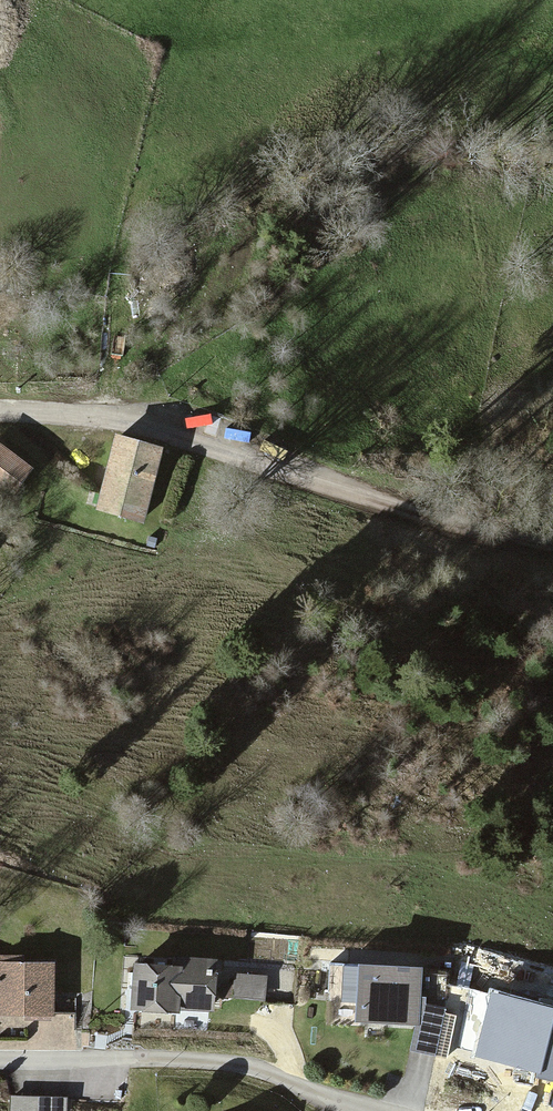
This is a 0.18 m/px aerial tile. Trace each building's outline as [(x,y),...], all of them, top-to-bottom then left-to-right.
[(119,441),(101,508),(142,519),(160,452),(119,441)] [(13,497),(34,470),(0,444),(0,487),(13,497)] [(179,970),(138,967),(135,1011),(175,1014),(176,1009),(212,1011),(216,962),(180,959),(179,970)] [(422,969),(343,965),(341,1001),(357,1002),(356,1023),(415,1025),(410,1051),(436,1057),(446,1009),(426,1003),(426,998),(420,997),(422,969)] [(0,966),(0,1014),(53,1014),(53,966),(0,966)] [(234,985),(221,984),(220,995),(264,1000),(266,977),(235,974),(234,985)] [(491,991),(474,1056),(537,1072),(535,1079),(552,1083),(552,1007),(491,991)] [(11,1096),(10,1110),(65,1110),(65,1098),(11,1096)]
